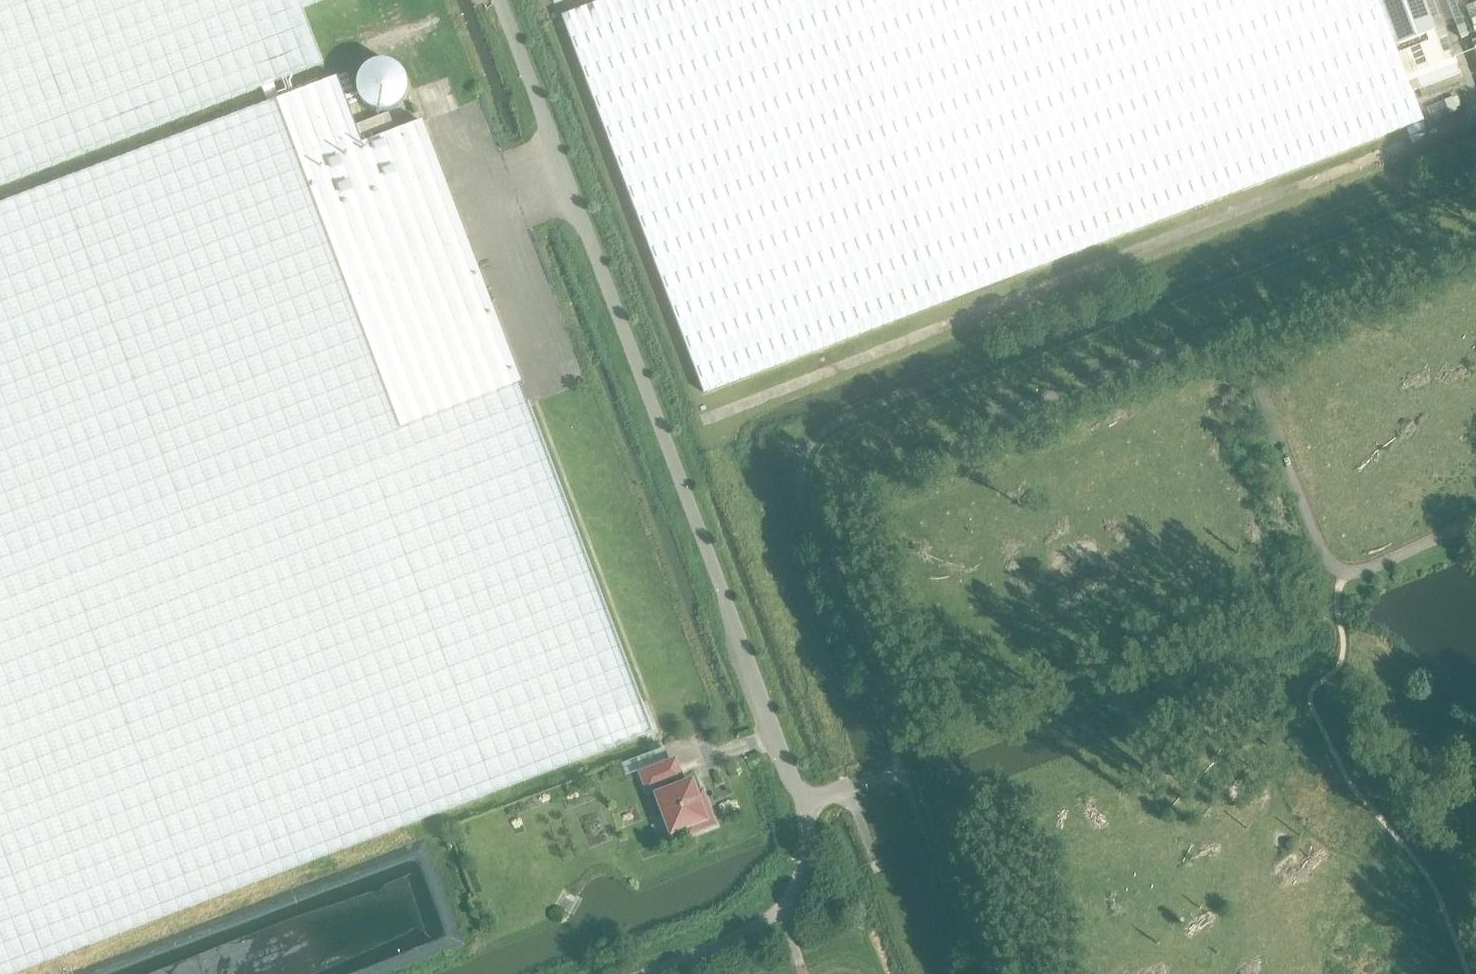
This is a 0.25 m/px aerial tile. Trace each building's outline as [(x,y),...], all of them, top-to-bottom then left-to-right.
[(321,62),(300,9),(324,0),(0,0),(0,184),(321,62)] [(954,298),(1422,121),(1394,47),(1435,31),(1423,0),(605,0),(565,15),(707,391),(954,298)] [(268,103),(0,204),(0,973),(12,973),(653,732),(523,387),(423,120),(363,143),(338,77),(268,103)] [(681,786),(678,778),(680,777),(674,760),(641,773),(647,790),(659,785),(662,793),(656,795),(670,833),(686,827),(689,834),(714,824),(706,805),(700,807),(690,782),(681,786)]
